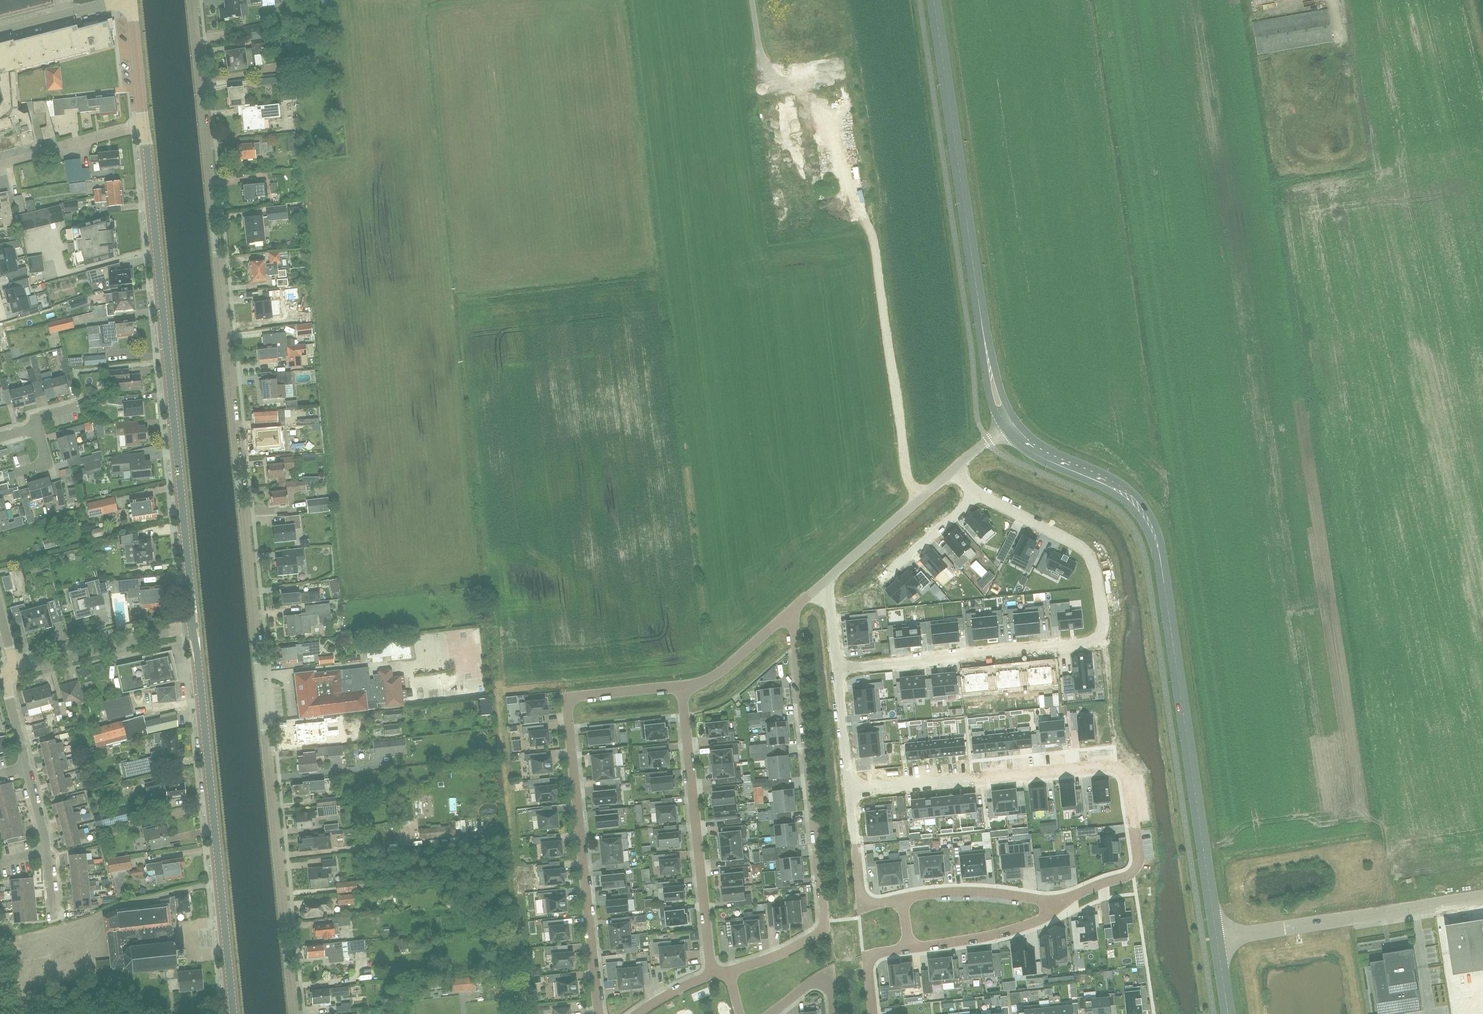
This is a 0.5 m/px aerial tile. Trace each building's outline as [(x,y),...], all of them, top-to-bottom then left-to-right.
[(54,4),(53,0),(0,0),(0,18),(54,4)] [(225,9),(219,9),(219,10),(220,10),(221,18),(220,19),(240,17),(239,5),(260,3),(261,7),(281,4),(281,0),(224,0),(225,9)] [(1257,55),(1332,43),(1327,11),(1252,23),(1257,55)] [(67,58),(91,52),(91,54),(115,47),(115,46),(114,40),(112,19),(84,26),(84,29),(77,31),(76,27),(60,31),(37,37),(14,43),(14,41),(13,41),(0,45),(0,76),(15,72),(15,71),(20,70),(20,71),(21,71),(44,64),(67,58)] [(246,26),(247,34),(248,41),(260,39),(263,39),(261,24),(246,26)] [(262,47),(264,47),(263,40),(251,43),(252,48),(225,53),(226,60),(223,61),(225,70),(228,69),(228,71),(255,66),(253,55),(263,54),(262,47)] [(307,57),(295,59),(280,61),(282,74),(309,69),(307,57)] [(46,70),(48,83),(48,90),(62,88),(59,68),(46,70)] [(32,144),(29,132),(33,131),(27,109),(18,110),(15,72),(0,76),(0,87),(4,101),(0,102),(0,152),(32,144)] [(249,105),(244,105),(243,87),(227,89),(229,107),(240,106),(240,110),(244,110),(244,108),(249,108),(249,105)] [(79,113),(96,111),(96,109),(100,108),(101,116),(118,114),(115,95),(88,98),(88,96),(53,100),(55,116),(65,115),(65,110),(79,109),(79,113)] [(46,101),(39,101),(40,114),(46,113),(49,113),(46,101)] [(244,110),(240,110),(240,111),(242,111),(244,131),(247,130),(247,131),(250,131),(249,130),(253,130),(253,131),(265,130),(264,119),(280,117),(279,104),(257,107),(257,105),(254,106),(255,107),(249,108),(244,108),(244,110)] [(53,125),(46,127),(50,139),(56,137),(53,125)] [(44,140),(50,139),(46,127),(40,128),(44,140)] [(285,139),(287,152),(295,151),(294,138),(285,139)] [(261,154),(260,143),(237,145),(239,160),(255,158),(255,155),(261,154)] [(98,154),(98,156),(90,157),(91,163),(99,162),(100,168),(119,166),(119,165),(120,165),(120,160),(118,160),(117,152),(98,154)] [(68,183),(91,180),(89,168),(82,170),(80,160),(65,162),(68,183)] [(94,189),(95,196),(122,193),(122,189),(123,189),(122,183),(121,183),(121,181),(105,183),(105,188),(94,189)] [(257,196),(267,195),(266,181),(256,183),(256,182),(240,183),(242,202),(258,201),(257,196)] [(271,193),(278,193),(277,183),(270,183),(271,193)] [(14,225),(7,192),(0,193),(0,219),(2,219),(3,227),(14,225)] [(122,193),(95,196),(96,202),(107,201),(107,206),(123,205),(123,204),(124,204),(123,199),(122,193)] [(17,213),(25,211),(22,196),(14,197),(17,213)] [(63,204),(64,213),(78,211),(77,203),(63,204)] [(267,217),(261,217),(245,218),(247,243),(264,241),(262,226),(268,226),(268,220),(286,218),(285,206),(266,208),(267,217)] [(112,220),(109,220),(109,218),(72,229),(73,245),(69,245),(70,253),(74,252),(76,269),(113,257),(113,256),(116,256),(115,248),(116,248),(114,227),(113,227),(112,220)] [(16,232),(7,234),(9,241),(17,240),(16,232)] [(13,260),(15,260),(12,250),(22,248),(20,241),(0,244),(2,252),(0,252),(0,263),(13,260)] [(250,270),(250,272),(278,268),(277,262),(281,262),(280,259),(287,258),(289,257),(289,256),(290,254),(289,253),(288,252),(286,252),(286,251),(269,253),(270,263),(264,264),(264,260),(250,261),(250,263),(249,263),(249,270),(250,270)] [(13,260),(0,263),(0,275),(5,274),(7,281),(26,275),(24,268),(15,270),(13,260)] [(37,273),(44,272),(43,265),(36,266),(37,273)] [(30,274),(37,273),(36,266),(28,267),(30,274)] [(125,270),(121,271),(109,272),(107,267),(87,272),(91,285),(110,280),(110,289),(121,288),(121,285),(132,284),(132,282),(133,281),(132,269),(125,270)] [(278,268),(250,272),(251,274),(250,274),(250,280),(252,280),(252,282),(258,281),(258,283),(266,282),(266,276),(277,274),(278,274),(278,271),(278,268)] [(4,291),(6,302),(20,299),(22,298),(20,288),(29,286),(27,279),(8,282),(9,290),(4,291)] [(65,292),(65,291),(77,288),(76,281),(54,287),(56,294),(65,292)] [(256,319),(272,317),(270,301),(269,302),(269,301),(281,299),(280,290),(268,291),(268,293),(262,293),(263,302),(254,303),(256,319)] [(107,300),(107,304),(133,301),(134,301),(134,295),(133,295),(132,292),(113,294),(113,296),(105,297),(106,300),(107,300)] [(20,299),(6,302),(4,302),(7,313),(13,312),(14,319),(33,313),(32,306),(22,308),(20,299)] [(133,301),(107,304),(107,305),(106,305),(107,316),(115,316),(114,313),(134,311),(134,309),(135,308),(135,304),(134,304),(133,301)] [(50,334),(74,328),(71,317),(47,323),(50,334)] [(98,327),(100,345),(100,348),(111,346),(111,342),(118,341),(117,337),(136,335),(135,327),(136,327),(135,320),(109,323),(109,325),(98,327)] [(312,336),(312,333),(311,325),(311,324),(309,324),(295,326),(297,338),(312,336)] [(287,339),(286,333),(263,335),(264,347),(292,344),(295,343),(294,341),(292,339),(287,339)] [(264,347),(259,348),(259,354),(260,363),(278,361),(277,357),(288,356),(289,367),(301,366),(300,356),(314,354),(312,344),(292,346),(292,344),(264,347)] [(57,349),(60,361),(64,375),(70,373),(66,360),(62,348),(57,349)] [(92,365),(106,364),(105,355),(91,356),(92,365)] [(48,400),(58,397),(53,380),(51,372),(41,375),(38,367),(33,369),(36,382),(42,381),(47,395),(48,400)] [(36,382),(33,369),(27,371),(31,384),(36,382)] [(120,391),(141,389),(140,375),(129,376),(128,370),(111,371),(112,382),(119,381),(120,391)] [(284,385),(292,384),(290,371),(268,374),(269,380),(260,381),(262,400),(279,398),(279,399),(285,398),(284,385)] [(58,397),(69,394),(64,377),(53,380),(58,397)] [(8,390),(5,378),(0,380),(0,381),(3,391),(8,390)] [(25,406),(36,403),(31,386),(20,389),(25,406)] [(25,406),(20,389),(9,392),(14,409),(25,406)] [(142,401),(139,402),(138,395),(124,397),(107,399),(107,404),(123,406),(124,416),(144,415),(142,401)] [(296,401),(285,402),(286,409),(297,408),(296,401)] [(284,410),(276,410),(253,412),(254,423),(270,422),(277,422),(277,418),(284,418),(284,410)] [(139,441),(146,440),(144,427),(138,427),(138,421),(117,423),(118,435),(125,434),(126,446),(139,445),(139,441)] [(95,423),(87,425),(89,434),(96,432),(95,423)] [(71,435),(86,430),(85,424),(69,429),(71,435)] [(258,431),(258,437),(256,437),(257,445),(273,444),(273,449),(285,448),(285,442),(284,428),(258,431)] [(60,451),(77,446),(74,435),(57,440),(60,451)] [(77,446),(60,451),(63,462),(80,457),(77,446)] [(145,455),(133,457),(118,458),(118,460),(112,460),(113,475),(121,474),(120,472),(131,471),(132,479),(141,478),(141,480),(149,479),(149,477),(151,477),(150,467),(149,467),(148,461),(145,462),(145,455)] [(79,465),(95,461),(93,456),(78,460),(79,465)] [(285,484),(285,483),(284,470),(294,468),(293,457),(280,459),(280,464),(266,465),(268,479),(278,478),(279,485),(285,484)] [(83,465),(87,476),(102,472),(99,460),(83,465)] [(49,478),(38,481),(45,504),(53,502),(52,496),(53,495),(49,478)] [(32,501),(43,498),(44,504),(45,504),(38,481),(28,484),(32,501)] [(285,504),(288,504),(286,492),(305,490),(304,485),(296,486),(296,482),(285,483),(285,484),(279,485),(279,492),(269,493),(271,506),(279,505),(280,507),(285,506),(285,504)] [(9,490),(7,484),(0,486),(0,492),(9,490)] [(18,487),(9,490),(0,492),(0,498),(2,498),(2,497),(19,493),(18,487)] [(59,507),(65,506),(62,490),(56,491),(59,507)] [(4,497),(7,505),(16,502),(14,494),(4,497)] [(90,518),(117,511),(114,497),(86,504),(90,518)] [(133,521),(157,517),(155,508),(153,497),(130,501),(133,521)] [(308,514),(329,512),(328,498),(306,500),(308,514)] [(28,523),(34,522),(28,499),(22,500),(23,505),(26,515),(28,523)] [(19,517),(26,515),(23,505),(16,507),(19,517)] [(0,512),(0,524),(9,521),(6,510),(0,512)] [(982,537),(991,529),(992,528),(987,522),(989,520),(984,515),(982,516),(977,511),(966,520),(968,523),(962,528),(972,540),(979,535),(981,538),(982,537)] [(293,530),(300,529),(299,516),(287,517),(288,526),(273,528),(275,543),(295,540),(293,530)] [(14,519),(15,522),(6,524),(8,530),(24,525),(21,517),(14,519)] [(944,540),(953,550),(947,556),(959,569),(969,561),(960,552),(968,545),(955,530),(944,540)] [(152,560),(152,559),(154,558),(153,553),(151,552),(150,540),(139,541),(138,534),(132,534),(121,537),(122,545),(133,544),(135,562),(152,560)] [(1027,536),(1014,559),(1027,565),(1025,569),(1032,573),(1039,560),(1032,556),(1039,543),(1027,536)] [(300,540),(300,548),(309,547),(308,540),(308,539),(300,540)] [(46,548),(55,545),(53,540),(44,542),(46,548)] [(1004,562),(1013,544),(1007,541),(998,559),(1004,562)] [(287,558),(282,559),(276,559),(278,575),(296,573),(296,565),(303,565),(301,549),(286,550),(287,558)] [(931,549),(920,559),(936,578),(947,569),(950,572),(956,567),(946,555),(940,560),(931,549)] [(1043,556),(1037,568),(1045,572),(1048,565),(1064,573),(1071,559),(1053,550),(1049,559),(1043,556)] [(714,562),(703,563),(703,564),(705,582),(716,581),(714,562)] [(684,584),(694,583),(692,565),(682,566),(684,584)] [(682,566),(672,567),(673,585),(684,584),(682,566)] [(661,568),(663,586),(673,585),(672,567),(661,568)] [(661,568),(651,570),(653,587),(663,586),(661,568)] [(911,569),(896,582),(907,594),(922,581),(927,587),(932,583),(922,572),(918,576),(911,569)] [(571,576),(572,587),(590,585),(589,574),(571,576)] [(1025,586),(1028,579),(1023,576),(1019,583),(1025,586)] [(140,589),(139,580),(119,582),(120,591),(140,589)] [(94,615),(92,608),(101,606),(99,599),(94,581),(85,583),(87,589),(81,590),(81,589),(78,590),(78,591),(69,593),(76,620),(94,615)] [(936,584),(930,589),(941,601),(946,596),(936,584)] [(593,585),(590,585),(572,587),(573,597),(591,595),(594,594),(593,585)] [(743,592),(756,607),(759,604),(761,605),(766,601),(752,585),(743,592)] [(155,608),(166,607),(163,586),(142,588),(142,589),(140,589),(142,609),(149,608),(149,612),(156,612),(155,608)] [(319,592),(307,593),(299,593),(299,591),(281,593),(283,606),(300,604),(300,603),(308,602),(308,603),(320,602),(319,592)] [(574,607),(592,605),(591,595),(573,597),(574,607)] [(45,629),(52,628),(49,617),(58,615),(54,601),(50,602),(50,603),(48,604),(46,606),(43,607),(40,606),(34,607),(34,606),(33,607),(39,629),(44,627),(45,629)] [(39,629),(33,607),(32,607),(33,607),(25,609),(24,604),(10,608),(14,621),(22,618),(26,632),(28,632),(28,633),(37,631),(37,629),(39,629)] [(574,607),(575,617),(593,615),(592,605),(574,607)] [(1055,608),(1049,608),(1050,622),(1056,622),(1057,632),(1077,630),(1075,614),(1056,616),(1055,608)] [(1038,616),(1027,617),(1028,635),(1040,633),(1039,623),(1045,623),(1044,611),(1038,612),(1038,616)] [(330,613),(320,614),(320,622),(331,622),(330,613)] [(288,633),(303,632),(302,614),(287,615),(288,633)] [(848,627),(846,627),(847,634),(868,632),(867,621),(873,620),(873,614),(856,615),(857,622),(847,623),(848,627)] [(1014,614),(1009,614),(1010,626),(1015,626),(1016,636),(1028,635),(1027,617),(1015,618),(1014,614)] [(320,623),(319,615),(304,615),(305,633),(323,632),(323,623),(320,623)] [(997,620),(985,621),(987,639),(999,638),(998,628),(1003,627),(1002,615),(996,616),(997,620)] [(972,618),(967,619),(968,631),(974,630),(975,640),(987,639),(985,621),(973,622),(972,618)] [(956,624),(945,625),(947,643),(958,642),(957,632),(963,631),(961,619),(956,620),(956,624)] [(933,622),(928,623),(929,635),(934,634),(935,644),(947,643),(945,625),(934,626),(933,622)] [(919,628),(907,629),(909,647),(920,646),(919,636),(925,635),(924,623),(918,624),(919,628)] [(895,626),(890,627),(891,639),(897,638),(898,648),(909,647),(907,629),(896,630),(895,626)] [(868,632),(847,634),(848,642),(849,642),(850,646),(859,644),(860,651),(876,649),(876,643),(869,643),(868,632)] [(384,657),(394,655),(394,660),(414,658),(412,639),(392,641),(368,644),(369,658),(374,658),(374,662),(384,661),(384,657)] [(363,651),(363,648),(362,640),(354,640),(355,651),(363,651)] [(320,654),(319,643),(295,645),(279,647),(280,656),(279,656),(279,657),(278,659),(278,663),(280,664),(296,662),(296,657),(320,654)] [(572,661),(590,660),(593,659),(592,649),(589,650),(571,651),(572,661)] [(124,694),(151,687),(150,685),(174,678),(168,654),(144,660),(117,667),(124,694)] [(334,663),(333,656),(318,657),(319,665),(334,663)] [(1066,660),(1067,670),(1055,672),(1057,685),(1069,684),(1069,688),(1087,686),(1084,658),(1066,660)] [(590,660),(572,661),(573,672),(591,670),(590,660)] [(1047,663),(1039,664),(1041,685),(1053,684),(1052,673),(1051,664),(1047,664),(1047,663)] [(1032,666),(1028,666),(1029,676),(1030,686),(1041,685),(1039,664),(1032,664),(1032,666)] [(1015,666),(1008,667),(1010,688),(1021,687),(1020,677),(1019,667),(1015,668),(1015,666)] [(376,704),(386,703),(387,708),(403,706),(402,699),(406,698),(405,690),(401,691),(400,684),(404,684),(404,676),(400,677),(392,677),(391,671),(389,669),(379,670),(377,673),(378,675),(373,675),(374,680),(370,680),(368,667),(315,673),(315,672),(295,674),(300,718),(367,710),(377,709),(376,704)] [(1000,669),(996,670),(997,679),(998,689),(1010,688),(1008,667),(1000,668),(1000,669)] [(983,671),(976,672),(978,693),(989,692),(988,682),(988,672),(983,672),(983,671)] [(969,674),(965,674),(966,684),(967,694),(978,693),(976,672),(968,672),(969,674)] [(952,673),(944,674),(946,695),(958,694),(957,683),(956,674),(952,674),(952,673)] [(937,676),(933,676),(934,686),(935,696),(946,695),(944,674),(937,674),(937,676)] [(920,676),(912,677),(915,698),(926,697),(925,687),(924,677),(920,677),(920,676)] [(905,679),(901,679),(902,689),(903,699),(915,698),(912,677),(905,677),(905,679)] [(758,702),(782,699),(781,688),(778,689),(777,680),(761,682),(762,691),(757,691),(758,702)] [(73,706),(83,703),(78,682),(60,686),(64,703),(71,701),(73,706)] [(855,696),(853,696),(854,703),(875,701),(874,690),(880,689),(880,683),(863,684),(864,691),(854,692),(855,696)] [(40,706),(53,703),(48,686),(36,689),(40,706)] [(158,703),(175,701),(174,688),(157,689),(158,703)] [(41,710),(40,706),(36,689),(23,692),(27,706),(22,707),(24,715),(41,710)] [(108,720),(133,714),(128,696),(103,702),(108,720)] [(782,699),(758,702),(763,702),(764,712),(760,713),(761,719),(766,718),(773,717),(772,711),(783,710),(782,699)] [(281,700),(274,701),(276,711),(283,710),(281,700)] [(520,726),(534,724),(543,723),(542,715),(548,715),(547,706),(545,706),(544,701),(520,703),(521,717),(519,717),(520,726)] [(875,701),(854,703),(855,711),(856,711),(857,714),(866,713),(867,720),(883,718),(883,712),(876,712),(875,701)] [(56,717),(62,715),(59,704),(53,705),(56,717)] [(384,720),(402,719),(401,710),(383,712),(384,720)] [(147,733),(178,726),(177,714),(176,715),(175,711),(160,715),(160,718),(145,722),(144,715),(91,730),(97,750),(108,747),(108,746),(141,737),(148,735),(147,733)] [(293,734),(325,731),(324,723),(336,722),(336,717),(324,718),(324,721),(294,724),(294,726),(292,726),(293,734)] [(768,734),(788,732),(787,722),(773,723),(773,717),(766,718),(768,734)] [(1093,722),(1081,723),(1080,719),(1075,720),(1076,732),(1082,731),(1083,741),(1095,740),(1093,722)] [(669,738),(669,737),(671,737),(670,730),(668,730),(668,729),(666,729),(665,724),(663,725),(654,726),(653,720),(641,721),(641,728),(646,727),(648,740),(657,739),(658,741),(667,740),(667,738),(669,738)] [(708,738),(720,737),(720,743),(735,741),(734,730),(728,731),(727,722),(721,723),(721,720),(712,721),(713,724),(706,724),(708,738)] [(32,725),(33,731),(35,738),(48,735),(45,722),(32,725)] [(1063,722),(1052,723),(1054,743),(1065,742),(1063,722)] [(1042,744),(1054,743),(1052,723),(1040,724),(1042,744)] [(398,724),(394,725),(384,726),(385,735),(400,734),(398,724)] [(614,724),(603,725),(603,731),(589,732),(590,745),(616,743),(614,724)] [(534,726),(522,727),(523,738),(529,738),(530,747),(549,745),(547,731),(535,732),(534,726)] [(859,739),(858,739),(858,746),(880,744),(878,733),(885,732),(884,726),(868,727),(868,734),(859,735),(859,739)] [(1025,730),(1027,748),(1038,747),(1036,729),(1025,730)] [(337,730),(325,731),(293,734),(293,743),(296,742),(296,744),(326,741),(326,736),(338,735),(337,730)] [(1027,748),(1025,730),(1015,731),(1017,749),(1027,748)] [(151,757),(127,762),(126,760),(120,762),(123,778),(153,771),(152,761),(177,759),(177,758),(182,757),(185,753),(184,747),(180,744),(178,744),(177,732),(176,731),(161,734),(161,733),(154,735),(154,744),(161,743),(162,749),(151,753),(151,757)] [(1015,731),(1004,732),(1006,750),(1017,749),(1015,731)] [(788,732),(768,734),(765,735),(766,746),(763,746),(764,753),(776,751),(776,745),(789,744),(788,732)] [(996,751),(1006,750),(1004,732),(994,734),(996,751)] [(996,751),(994,734),(983,735),(985,752),(996,751)] [(9,751),(6,736),(0,738),(0,753),(9,751)] [(963,736),(952,737),(953,755),(964,754),(963,736)] [(952,737),(941,738),(943,756),(953,755),(952,737)] [(941,738),(931,739),(932,757),(943,756),(941,738)] [(40,753),(63,747),(62,742),(56,744),(54,739),(40,743),(42,748),(39,749),(40,753)] [(931,739),(920,741),(922,758),(932,757),(931,739)] [(375,755),(395,752),(394,740),(374,743),(375,755)] [(920,741),(910,742),(912,759),(922,758),(920,741)] [(710,758),(711,766),(734,763),(733,763),(733,755),(739,754),(737,743),(722,745),(723,751),(711,752),(712,758),(710,758)] [(880,744),(858,746),(859,754),(861,754),(861,757),(871,756),(871,763),(888,761),(887,755),(881,755),(880,744)] [(63,747),(40,753),(41,757),(44,756),(45,761),(59,757),(58,753),(64,751),(63,747)] [(300,772),(308,771),(309,773),(315,773),(315,771),(316,771),(315,756),(328,755),(327,747),(317,748),(317,753),(303,754),(303,758),(298,758),(300,772)] [(647,754),(648,768),(670,766),(669,760),(671,760),(670,753),(668,753),(668,752),(655,753),(655,747),(643,748),(643,754),(647,754)] [(593,763),(594,768),(614,766),(614,767),(617,766),(616,754),(618,754),(618,748),(606,749),(606,755),(590,757),(591,763),(593,763)] [(777,757),(776,751),(764,753),(764,758),(768,758),(769,769),(789,767),(788,756),(777,757)] [(529,775),(551,772),(550,758),(537,760),(537,754),(525,755),(525,761),(528,761),(529,775)] [(44,770),(67,764),(66,759),(60,761),(59,757),(45,761),(47,766),(43,767),(44,770)] [(711,773),(714,773),(714,779),(726,778),(727,784),(742,782),(740,771),(737,771),(736,763),(733,763),(734,763),(711,766),(711,773)] [(67,764),(44,770),(45,775),(49,774),(50,778),(63,775),(62,770),(69,769),(67,764)] [(614,766),(594,768),(595,780),(609,779),(610,785),(621,784),(621,778),(615,778),(614,767),(614,766)] [(789,767),(769,769),(770,780),(767,780),(767,786),(773,786),(780,785),(779,779),(790,778),(789,767)] [(658,772),(646,773),(647,785),(651,784),(652,793),(674,790),(674,787),(676,787),(675,779),(673,779),(673,776),(658,777),(658,772)] [(63,775),(50,778),(51,783),(47,784),(48,788),(72,782),(71,777),(65,779),(63,775)] [(183,784),(173,785),(171,777),(144,783),(146,793),(143,794),(146,803),(161,799),(161,800),(167,799),(168,800),(169,799),(170,800),(174,800),(174,799),(185,797),(185,795),(186,794),(186,790),(184,791),(183,784)] [(310,796),(309,793),(324,792),(323,779),(303,781),(303,783),(292,784),(292,785),(293,791),(294,798),(302,797),(303,799),(309,799),(308,796),(310,796)] [(554,794),(556,794),(555,786),(541,787),(540,779),(528,781),(529,794),(535,793),(536,802),(555,800),(554,794)] [(754,791),(753,780),(745,781),(746,792),(754,791)] [(1096,793),(1089,793),(1091,811),(1098,810),(1097,802),(1112,801),(1110,781),(1095,783),(1096,793)] [(72,782),(48,788),(50,792),(53,791),(54,796),(68,792),(67,788),(73,786),(72,782)] [(14,794),(11,783),(0,786),(0,797),(14,794)] [(620,785),(608,786),(609,792),(600,793),(597,793),(597,795),(595,795),(595,803),(597,803),(598,806),(622,804),(620,785)] [(714,799),(712,800),(713,806),(715,806),(715,807),(736,804),(734,791),(738,791),(737,785),(725,786),(725,792),(713,793),(714,799)] [(765,785),(755,785),(755,801),(765,801),(765,785)] [(780,785),(773,786),(775,803),(795,801),(794,790),(780,791),(780,785)] [(1075,785),(1061,786),(1064,811),(1077,810),(1078,814),(1086,813),(1084,798),(1076,799),(1075,785)] [(1034,799),(1027,799),(1029,817),(1036,816),(1035,808),(1050,807),(1048,787),(1033,789),(1034,799)] [(1012,789),(1004,790),(1006,811),(1017,810),(1018,816),(1025,816),(1023,799),(1017,800),(1016,790),(1012,791),(1012,789)] [(994,802),(988,803),(989,819),(996,819),(995,812),(1006,811),(1004,790),(997,791),(997,792),(993,793),(994,802)] [(0,797),(0,808),(17,804),(14,794),(0,797)] [(975,795),(965,796),(966,813),(977,812),(975,795)] [(907,813),(906,796),(898,797),(899,813),(907,813)] [(965,796),(954,797),(956,814),(966,813),(965,796)] [(424,815),(422,797),(412,798),(414,816),(424,815)] [(954,797),(944,798),(945,816),(956,814),(954,797)] [(59,813),(72,809),(71,806),(78,804),(77,798),(53,805),(54,809),(58,808),(59,813)] [(336,805),(335,798),(316,800),(317,807),(336,805)] [(944,798),(933,799),(935,817),(945,816),(944,798)] [(933,799),(923,800),(925,818),(935,817),(933,799)] [(923,800),(912,801),(914,819),(925,818),(923,800)] [(796,812),(795,801),(775,803),(777,820),(783,819),(783,813),(796,812)] [(657,813),(658,822),(677,820),(676,814),(678,814),(677,807),(676,807),(676,806),(663,807),(662,802),(650,803),(651,814),(657,813)] [(0,808),(0,819),(19,814),(17,804),(0,808)] [(736,804),(715,807),(716,820),(728,819),(729,825),(741,824),(740,817),(737,818),(736,804)] [(296,816),(297,828),(316,825),(314,816),(318,815),(318,816),(329,815),(329,813),(337,812),(336,805),(317,807),(317,810),(314,811),(314,810),(299,812),(300,815),(296,816)] [(867,817),(865,818),(866,825),(887,823),(886,812),(892,811),(892,805),(875,806),(876,813),(866,813),(867,817)] [(131,806),(100,814),(101,815),(95,816),(97,826),(103,824),(104,826),(134,818),(131,806)] [(598,829),(619,827),(618,815),(624,815),(624,808),(613,809),(613,815),(597,817),(598,829)] [(72,809),(59,813),(60,818),(56,819),(58,823),(81,816),(80,812),(73,814),(72,809)] [(539,830),(558,828),(556,814),(543,815),(543,809),(531,810),(532,821),(538,821),(539,830)] [(0,819),(0,829),(0,830),(22,825),(19,814),(0,819)] [(81,816),(58,823),(59,827),(62,826),(63,830),(77,827),(76,823),(82,821),(81,816)] [(777,837),(796,835),(795,824),(784,825),(783,819),(777,820),(777,826),(775,826),(777,837)] [(887,823),(866,825),(867,833),(868,832),(869,836),(878,835),(879,842),(895,840),(895,833),(889,834),(887,823)] [(22,825),(0,830),(3,841),(7,840),(8,845),(20,842),(18,837),(25,836),(22,825)] [(721,847),(742,845),(741,837),(747,836),(746,825),(731,827),(732,833),(720,834),(720,840),(718,840),(719,847),(721,847)] [(145,842),(149,841),(151,849),(170,845),(165,827),(154,829),(153,826),(142,829),(145,842)] [(455,836),(455,835),(459,835),(459,829),(454,829),(454,826),(418,829),(419,839),(455,836)] [(77,827),(63,830),(65,835),(61,836),(62,840),(86,834),(84,829),(78,831),(77,827)] [(1087,828),(1088,836),(1098,835),(1098,827),(1087,828)] [(665,829),(653,830),(654,836),(657,836),(658,848),(680,846),(680,842),(682,842),(681,835),(679,835),(679,833),(665,835),(665,829)] [(298,842),(299,851),(316,850),(316,849),(321,849),(321,839),(329,839),(329,832),(314,833),(314,836),(300,837),(300,842),(298,842)] [(601,841),(602,853),(622,851),(625,851),(624,839),(627,838),(626,832),(614,833),(615,839),(601,841)] [(86,834),(62,840),(63,844),(67,843),(68,848),(81,845),(80,840),(87,839),(86,834)] [(1103,843),(1100,843),(1101,854),(1104,854),(1104,862),(1119,861),(1118,853),(1121,852),(1120,840),(1117,840),(1117,834),(1102,835),(1103,843)] [(796,835),(777,837),(778,848),(780,848),(781,853),(787,853),(786,847),(797,846),(796,835)] [(543,857),(562,856),(561,850),(563,850),(562,843),(560,843),(560,842),(547,843),(547,837),(533,838),(533,844),(541,844),(543,857)] [(12,848),(16,855),(26,850),(22,842),(12,848)] [(1008,854),(1000,855),(1002,869),(1004,869),(1005,880),(1022,878),(1021,868),(1025,867),(1024,857),(1032,856),(1030,842),(1022,843),(1023,844),(1008,846),(1008,854)] [(989,843),(982,843),(983,851),(972,852),(975,877),(986,875),(985,866),(985,862),(991,861),(989,843)] [(742,845),(721,847),(723,861),(735,860),(735,866),(750,864),(749,853),(743,854),(742,845)] [(900,881),(900,879),(904,879),(903,870),(902,865),(909,864),(907,846),(900,847),(901,854),(890,856),(893,882),(900,881)] [(963,878),(975,877),(972,852),(961,853),(960,846),(954,846),(954,852),(956,865),(962,864),(963,878)] [(919,847),(912,847),(913,852),(914,865),(920,865),(922,879),(926,878),(926,880),(934,879),(931,853),(919,854),(919,847)] [(879,857),(878,849),(871,850),(872,855),(873,868),(880,867),(881,881),(885,881),(885,882),(893,882),(890,856),(879,857)] [(942,852),(931,853),(934,879),(941,878),(941,876),(945,876),(944,872),(943,862),(950,861),(948,849),(941,849),(942,852)] [(622,851),(602,853),(604,865),(618,863),(618,869),(630,868),(629,862),(624,863),(622,851)] [(1055,854),(1057,877),(1071,875),(1069,852),(1055,854)] [(787,853),(781,853),(775,854),(777,871),(802,868),(801,857),(787,859),(787,853)] [(71,867),(94,865),(94,860),(87,861),(87,854),(70,856),(71,867)] [(1057,877),(1055,854),(1041,856),(1043,879),(1057,877)] [(107,859),(110,873),(131,870),(129,855),(107,859)] [(663,866),(664,875),(683,873),(681,859),(668,861),(668,855),(656,856),(657,867),(663,866)] [(147,872),(154,871),(157,885),(165,883),(165,881),(184,877),(182,866),(183,866),(182,858),(162,862),(153,864),(145,865),(147,872)] [(330,872),(336,871),(335,860),(321,861),(322,867),(308,869),(311,888),(328,886),(327,878),(331,878),(330,872)] [(98,871),(107,870),(107,862),(97,863),(98,871)] [(94,865),(71,867),(72,878),(89,876),(88,870),(95,870),(94,865)] [(565,878),(564,869),(549,871),(549,865),(537,866),(538,877),(544,876),(545,885),(564,883),(563,878),(565,878)] [(723,889),(744,887),(743,878),(749,878),(748,866),(733,868),(734,874),(722,875),(723,889)] [(790,881),(803,879),(802,868),(777,871),(782,871),(783,881),(784,881),(784,887),(790,887),(790,881)] [(606,887),(620,886),(621,892),(633,892),(632,885),(630,886),(629,872),(605,874),(606,887)] [(89,876),(72,878),(73,888),(96,886),(96,882),(89,883),(89,876)] [(12,892),(34,890),(33,878),(11,881),(12,892)] [(364,880),(355,881),(336,883),(337,894),(357,892),(365,891),(364,880)] [(665,894),(666,901),(685,899),(685,895),(687,895),(686,888),(684,889),(684,886),(670,888),(670,882),(658,883),(659,894),(665,894)] [(96,886),(73,888),(74,899),(91,898),(90,891),(97,891),(96,886)] [(745,895),(744,887),(723,889),(721,890),(722,896),(724,896),(725,902),(737,901),(737,907),(752,905),(751,894),(745,895)] [(34,890),(12,892),(13,902),(35,900),(34,890)] [(566,911),(565,897),(552,899),(551,892),(537,894),(538,900),(542,900),(544,914),(566,911)] [(632,893),(612,895),(613,900),(606,901),(608,914),(629,912),(628,900),(633,900),(632,893)] [(338,906),(353,904),(352,894),(337,896),(338,906)] [(118,910),(118,911),(104,916),(106,932),(107,932),(108,936),(173,929),(172,914),(190,912),(190,910),(192,910),(191,905),(190,905),(188,895),(175,896),(175,897),(170,897),(170,898),(159,900),(160,905),(118,910)] [(321,910),(333,908),(332,903),(330,903),(329,897),(319,898),(320,904),(307,905),(307,908),(306,908),(306,909),(303,909),(301,912),(302,915),(304,917),(322,915),(321,910)] [(91,898),(74,899),(75,910),(91,909),(91,908),(99,907),(98,903),(91,904),(91,898)] [(789,907),(791,928),(791,923),(804,922),(802,910),(808,910),(807,898),(801,898),(802,902),(789,903),(789,907)] [(35,900),(13,902),(14,913),(36,911),(35,900)] [(791,928),(789,907),(781,908),(780,902),(769,904),(770,918),(776,918),(777,930),(784,929),(784,931),(790,930),(790,928),(791,928)] [(1110,913),(1111,920),(1112,920),(1113,926),(1105,927),(1106,937),(1114,936),(1114,937),(1128,936),(1126,921),(1132,920),(1131,911),(1125,911),(1124,902),(1110,904),(1111,913),(1110,913)] [(673,912),(672,906),(660,907),(661,918),(666,918),(667,926),(688,924),(688,923),(690,922),(689,916),(687,916),(687,915),(685,915),(685,910),(673,912)] [(36,911),(14,913),(15,924),(37,922),(36,911)] [(745,922),(748,946),(748,943),(761,942),(760,930),(766,929),(764,914),(753,916),(754,921),(745,922)] [(1080,926),(1073,927),(1075,949),(1083,948),(1082,942),(1097,940),(1096,927),(1098,926),(1097,916),(1085,917),(1084,918),(1084,922),(1079,923),(1080,926)] [(338,933),(337,926),(349,925),(349,917),(332,919),(332,924),(314,926),(314,928),(312,928),(313,933),(315,933),(315,936),(322,935),(323,938),(330,937),(329,934),(338,933)] [(609,925),(611,937),(631,935),(630,923),(635,923),(635,917),(623,918),(623,924),(609,925)] [(1444,926),(1452,976),(1482,971),(1482,920),(1444,926)] [(554,921),(542,922),(543,933),(549,932),(550,941),(569,939),(568,933),(570,933),(569,926),(568,926),(568,925),(555,927),(554,921)] [(734,948),(748,946),(745,922),(745,925),(732,927),(731,921),(725,921),(727,936),(733,936),(734,948)] [(185,958),(185,952),(184,949),(177,950),(176,942),(175,942),(173,929),(108,936),(111,968),(125,967),(133,973),(164,969),(178,968),(179,968),(178,959),(185,958)] [(1050,947),(1042,948),(1044,966),(1055,964),(1055,956),(1067,955),(1064,931),(1052,932),(1049,932),(1048,932),(1049,933),(1049,936),(1049,939),(1050,947)] [(631,935),(611,937),(612,949),(626,948),(627,954),(639,952),(638,946),(632,947),(631,935)] [(683,940),(680,941),(679,944),(678,946),(672,947),(674,967),(686,966),(685,952),(690,951),(689,939),(683,940)] [(348,953),(366,951),(365,940),(347,941),(348,953)] [(329,962),(344,961),(342,942),(327,943),(327,945),(323,945),(307,947),(308,958),(329,956),(329,962)] [(674,967),(672,947),(660,948),(660,942),(653,943),(655,955),(661,954),(662,970),(669,970),(669,968),(674,967)] [(1026,944),(1012,945),(1014,968),(1023,967),(1024,975),(1036,974),(1035,962),(1034,952),(1034,951),(1033,951),(1027,952),(1026,944)] [(573,961),(573,953),(558,954),(557,946),(545,947),(546,960),(552,959),(553,968),(572,967),(571,961),(573,961)] [(1368,967),(1369,971),(1372,971),(1379,1013),(1394,1013),(1420,1010),(1421,1011),(1422,1010),(1413,951),(1414,951),(1413,949),(1392,953),(1393,959),(1370,963),(1370,964),(1371,964),(1371,966),(1368,967)] [(987,951),(980,952),(982,978),(994,977),(994,978),(1002,977),(1001,964),(992,965),(991,954),(991,952),(987,953),(987,951)] [(970,968),(964,968),(965,981),(971,980),(971,979),(982,978),(980,952),(972,953),(972,954),(968,955),(970,968)] [(947,957),(940,958),(943,984),(954,983),(955,988),(961,988),(959,970),(953,971),(952,958),(948,959),(947,957)] [(930,973),(922,974),(924,994),(933,993),(932,985),(943,984),(940,958),(933,959),(933,960),(929,961),(930,973)] [(637,968),(630,969),(632,989),(644,988),(643,974),(649,973),(647,961),(636,962),(637,968)] [(632,989),(630,969),(623,970),(622,962),(611,963),(613,977),(619,976),(620,990),(632,989)] [(890,975),(889,975),(889,976),(890,976),(891,980),(890,980),(890,981),(891,981),(891,986),(881,987),(882,999),(889,999),(888,991),(903,989),(900,963),(893,964),(893,966),(889,966),(890,975)] [(900,963),(903,989),(914,988),(914,989),(921,988),(920,976),(913,976),(912,964),(908,964),(908,963),(900,963)] [(172,978),(178,977),(180,992),(202,990),(201,970),(179,972),(178,968),(164,969),(165,981),(172,980),(172,978)] [(577,994),(575,980),(561,982),(560,974),(548,975),(549,983),(553,983),(555,997),(577,994)] [(474,977),(471,977),(449,979),(450,993),(475,991),(474,977)] [(1036,979),(1027,980),(1028,989),(1037,988),(1036,979)] [(1141,1005),(1142,1005),(1142,1002),(1148,1002),(1146,986),(1133,988),(1134,993),(1126,993),(1126,996),(1124,996),(1125,1004),(1127,1004),(1128,1013),(1142,1013),(1141,1005)] [(312,1005),(320,1004),(321,1006),(330,1005),(329,997),(349,995),(348,987),(311,991),(312,998),(310,998),(311,1003),(312,1003),(312,1005)] [(1109,998),(1097,1000),(1098,1013),(1111,1013),(1110,1006),(1117,1005),(1115,994),(1109,994),(1109,998)] [(1079,1010),(1085,1009),(1086,1013),(1098,1013),(1097,1000),(1085,1001),(1084,997),(1078,998),(1079,1010)] [(1051,1013),(1062,1013),(1061,1003),(1050,1004),(1051,1013)] [(1061,1003),(1062,1013),(1073,1013),(1072,1004),(1061,1005),(1061,1003)] [(1040,1007),(1040,1005),(1039,1005),(1040,1013),(1051,1013),(1050,1004),(1050,1006),(1040,1007)] [(1039,1005),(1029,1006),(1029,1013),(1040,1013),(1039,1005)]
